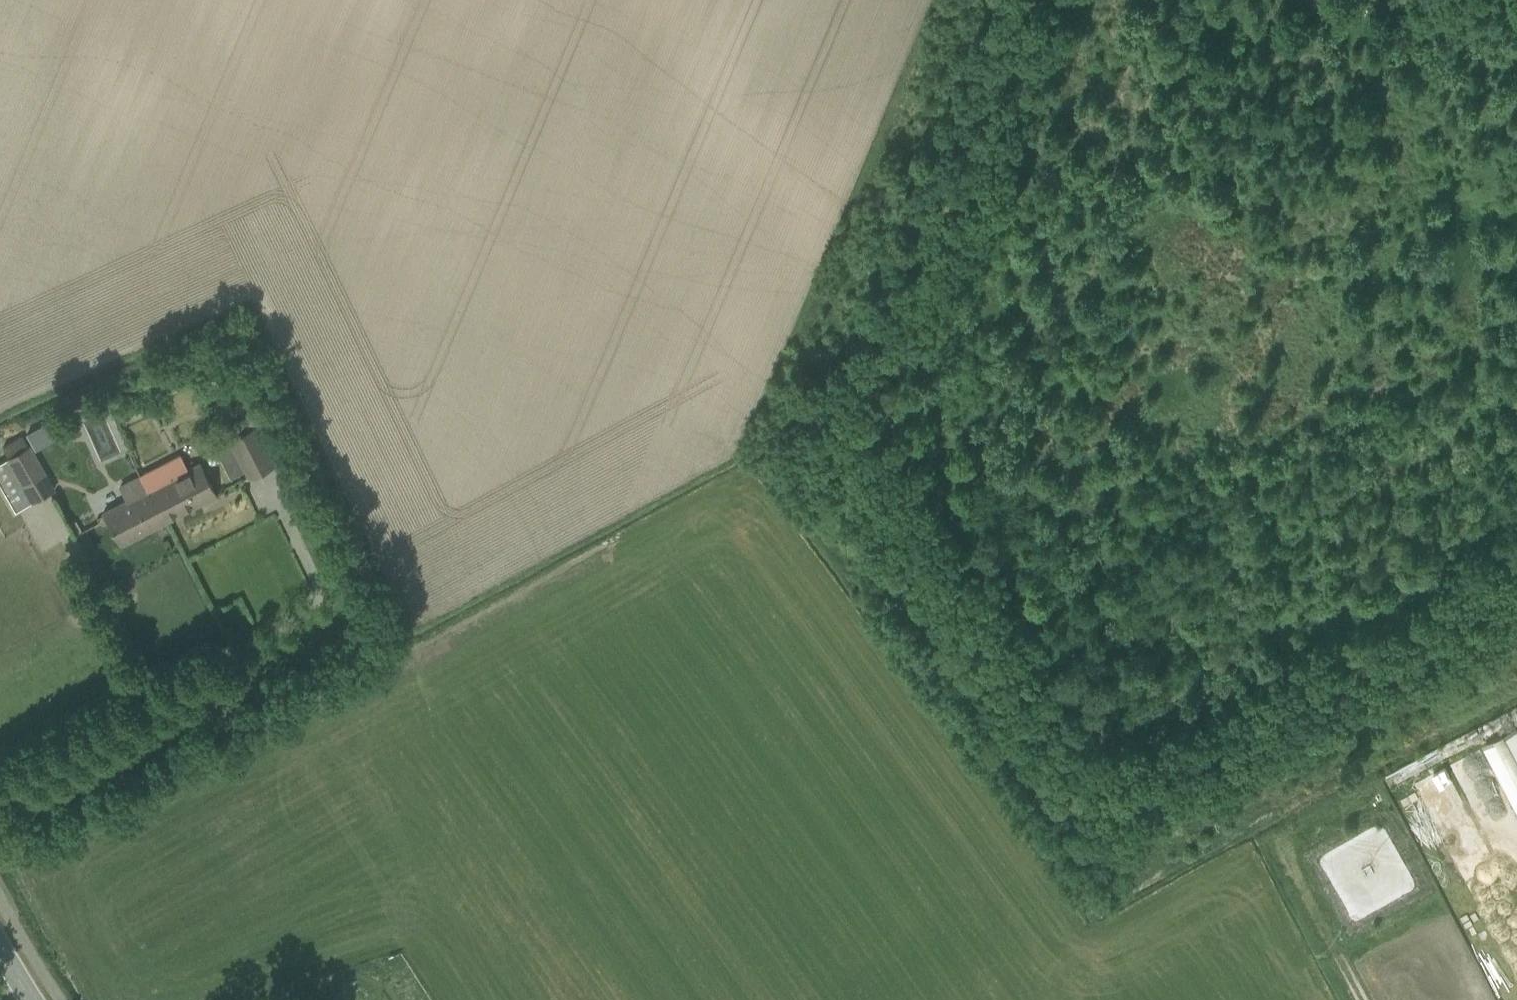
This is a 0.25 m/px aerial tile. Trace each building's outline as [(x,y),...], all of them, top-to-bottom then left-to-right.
[(228,439),(248,479),(276,465),(256,425),(254,427),(248,415),(225,427),(230,438),(228,439)] [(40,448),(63,435),(54,419),(31,431),(40,448)] [(0,463),(0,484),(16,511),(27,505),(3,461),(0,463)] [(142,475),(164,520),(215,493),(198,462),(175,475),(168,462),(142,475)] [(104,513),(120,544),(164,520),(142,475),(120,487),(127,500),(104,513)] [(1482,745),(1516,813),(1516,731),(1515,728),(1482,745)] [(1437,769),(1516,921),(1516,840),(1471,751),(1437,769)] [(1398,790),(1508,999),(1516,999),(1516,934),(1432,772),(1398,790)] [(1319,860),(1330,875),(1338,870),(1333,863),(1356,847),(1360,853),(1377,842),(1386,857),(1393,853),(1373,824),(1319,860)]
